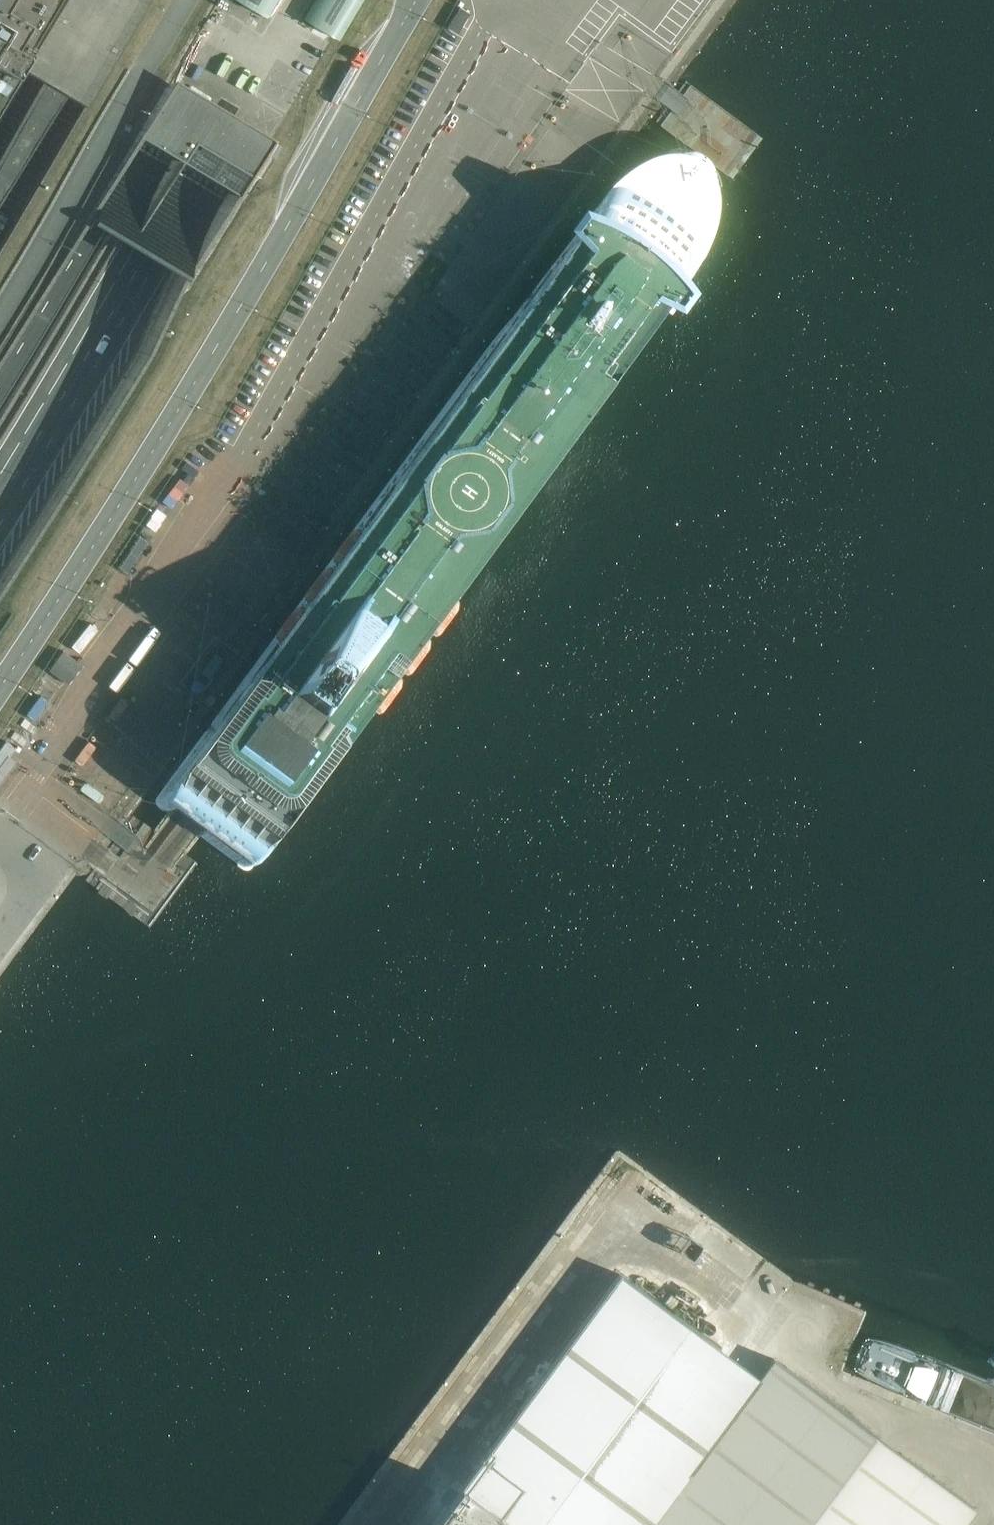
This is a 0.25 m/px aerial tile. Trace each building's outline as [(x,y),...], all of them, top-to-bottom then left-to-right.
[(64,0),(0,0),(0,70),(9,76),(15,79),(29,54),(31,55),(64,0)] [(27,70),(26,71),(28,73),(87,107),(88,107),(89,108),(151,0),(70,0),(27,70)] [(250,10),(263,18),(269,21),(274,12),(281,0),(232,0),(250,10)] [(63,147),(87,107),(28,73),(0,120),(0,257),(63,147)] [(174,83),(142,136),(173,154),(119,244),(125,247),(131,251),(185,162),(239,194),(270,141),(174,83)] [(142,138),(90,224),(185,280),(236,195),(142,138)] [(624,166),(605,187),(297,626),(158,797),(175,809),(248,865),(699,255),(716,232),(722,202),(724,186),(722,167),(715,155),(706,144),(705,143),(670,141),(643,151),(624,166)] [(433,1524),(759,1524),(689,1472),(759,1377),(620,1273),(448,1505),(433,1524)]
